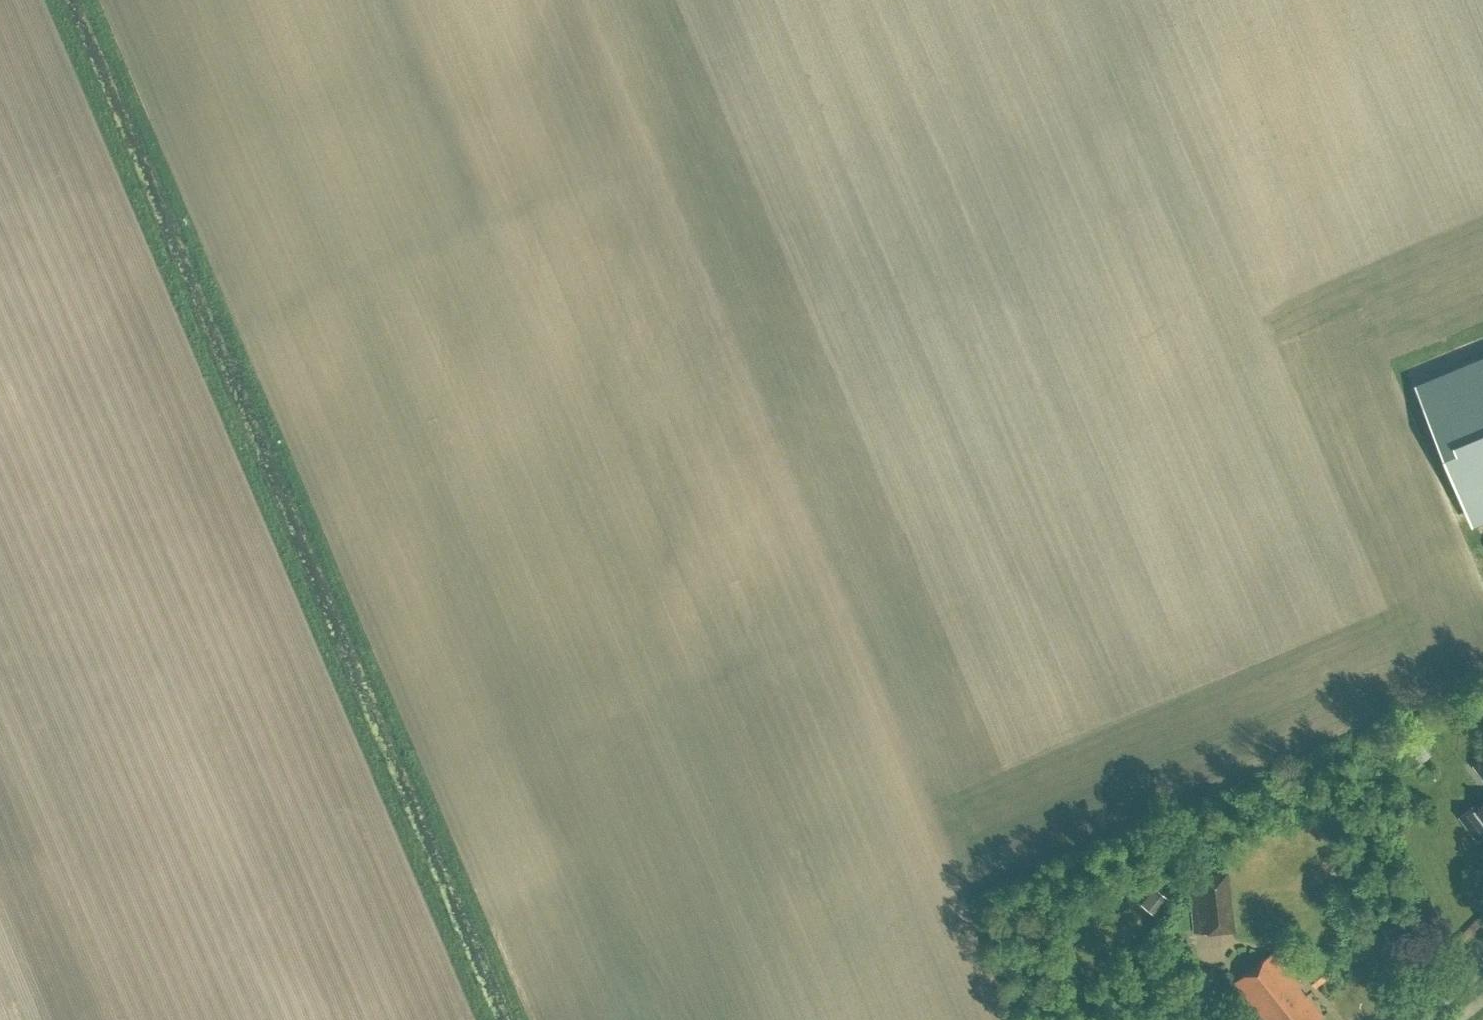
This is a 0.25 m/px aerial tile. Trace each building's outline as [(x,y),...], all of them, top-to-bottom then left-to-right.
[(1482,499),(1482,376),(1423,401),(1466,506),(1482,499)] [(1482,759),(1472,767),(1482,781),(1482,759)] [(1474,811),(1472,808),(1458,818),(1475,840),(1482,834),(1482,803),(1474,811)] [(1234,928),(1228,869),(1187,873),(1193,932),(1234,928)] [(1159,885),(1145,902),(1160,914),(1174,898),(1159,885)] [(1308,995),(1274,951),(1235,982),(1264,1019),(1320,1019),(1323,1018),(1306,996),(1308,995)] [(1307,978),(1315,988),(1326,980),(1318,969),(1307,978)]
